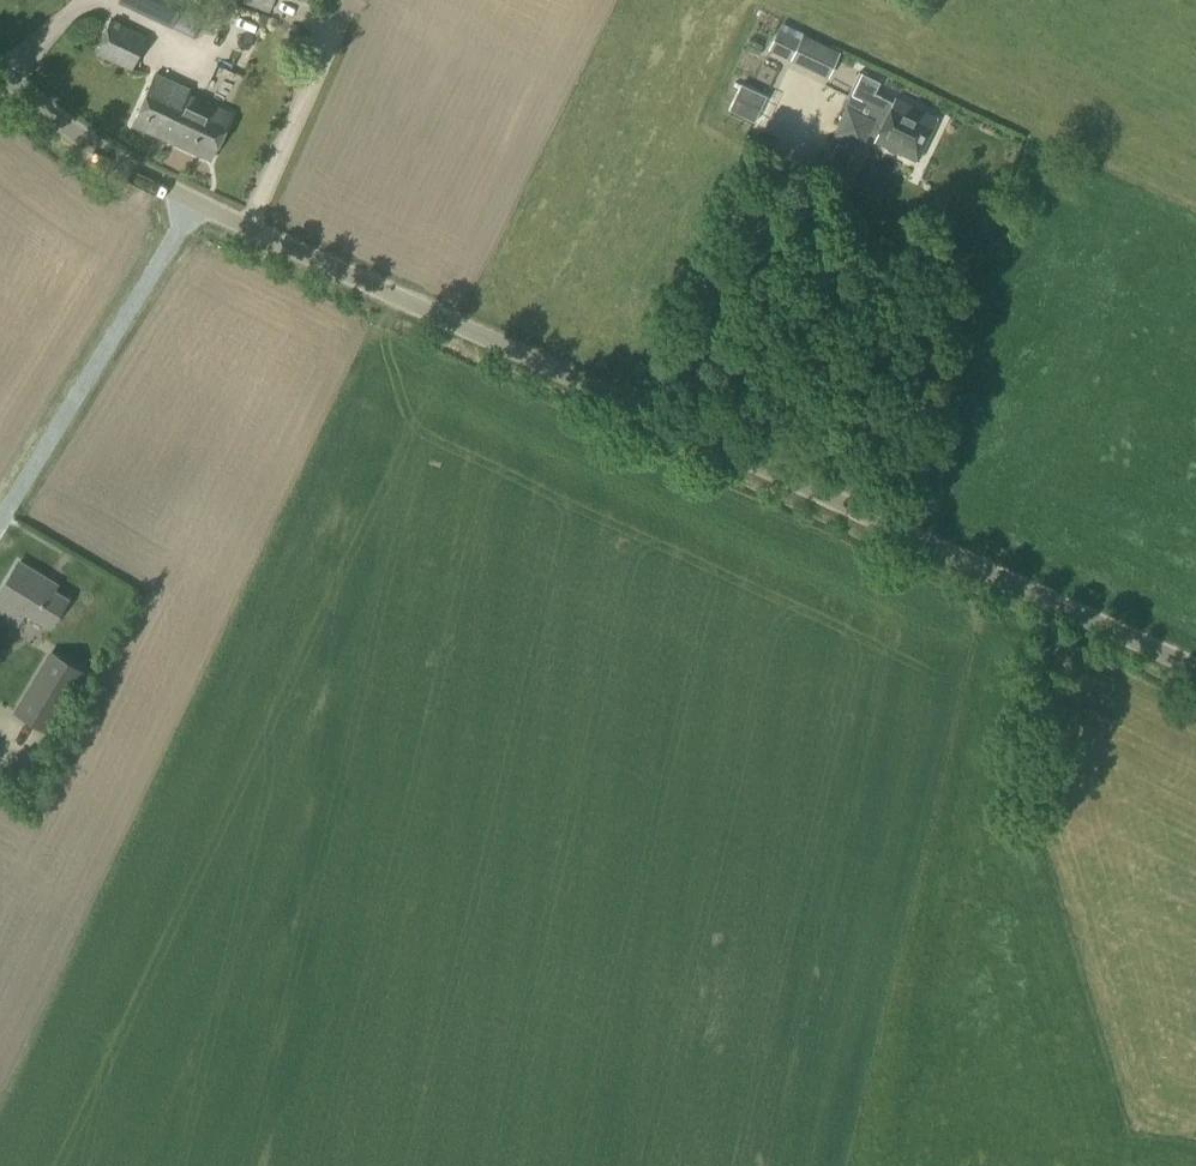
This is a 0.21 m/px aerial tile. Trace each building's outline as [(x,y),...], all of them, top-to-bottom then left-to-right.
[(185,0),(119,0),(118,3),(171,28),(185,0)] [(242,3),(269,13),(274,0),(243,0),(242,3)] [(132,71),(148,37),(110,20),(95,54),(132,71)] [(800,39),(778,29),(768,49),(828,77),(840,52),(803,34),(800,39)] [(878,81),(857,71),(845,97),(851,99),(847,107),(845,107),(831,137),(860,150),(868,134),(874,137),(873,140),(916,160),(936,117),(893,97),(891,100),(873,92),(878,81)] [(155,72),(131,124),(164,139),(208,159),(229,112),(185,92),(188,87),(155,72)] [(773,98),(764,117),(776,123),(785,104),(773,98)] [(65,599),(51,590),(56,583),(18,560),(0,589),(0,613),(18,624),(25,611),(51,627),(65,599)] [(47,733),(85,672),(49,650),(12,712),(47,733)]
